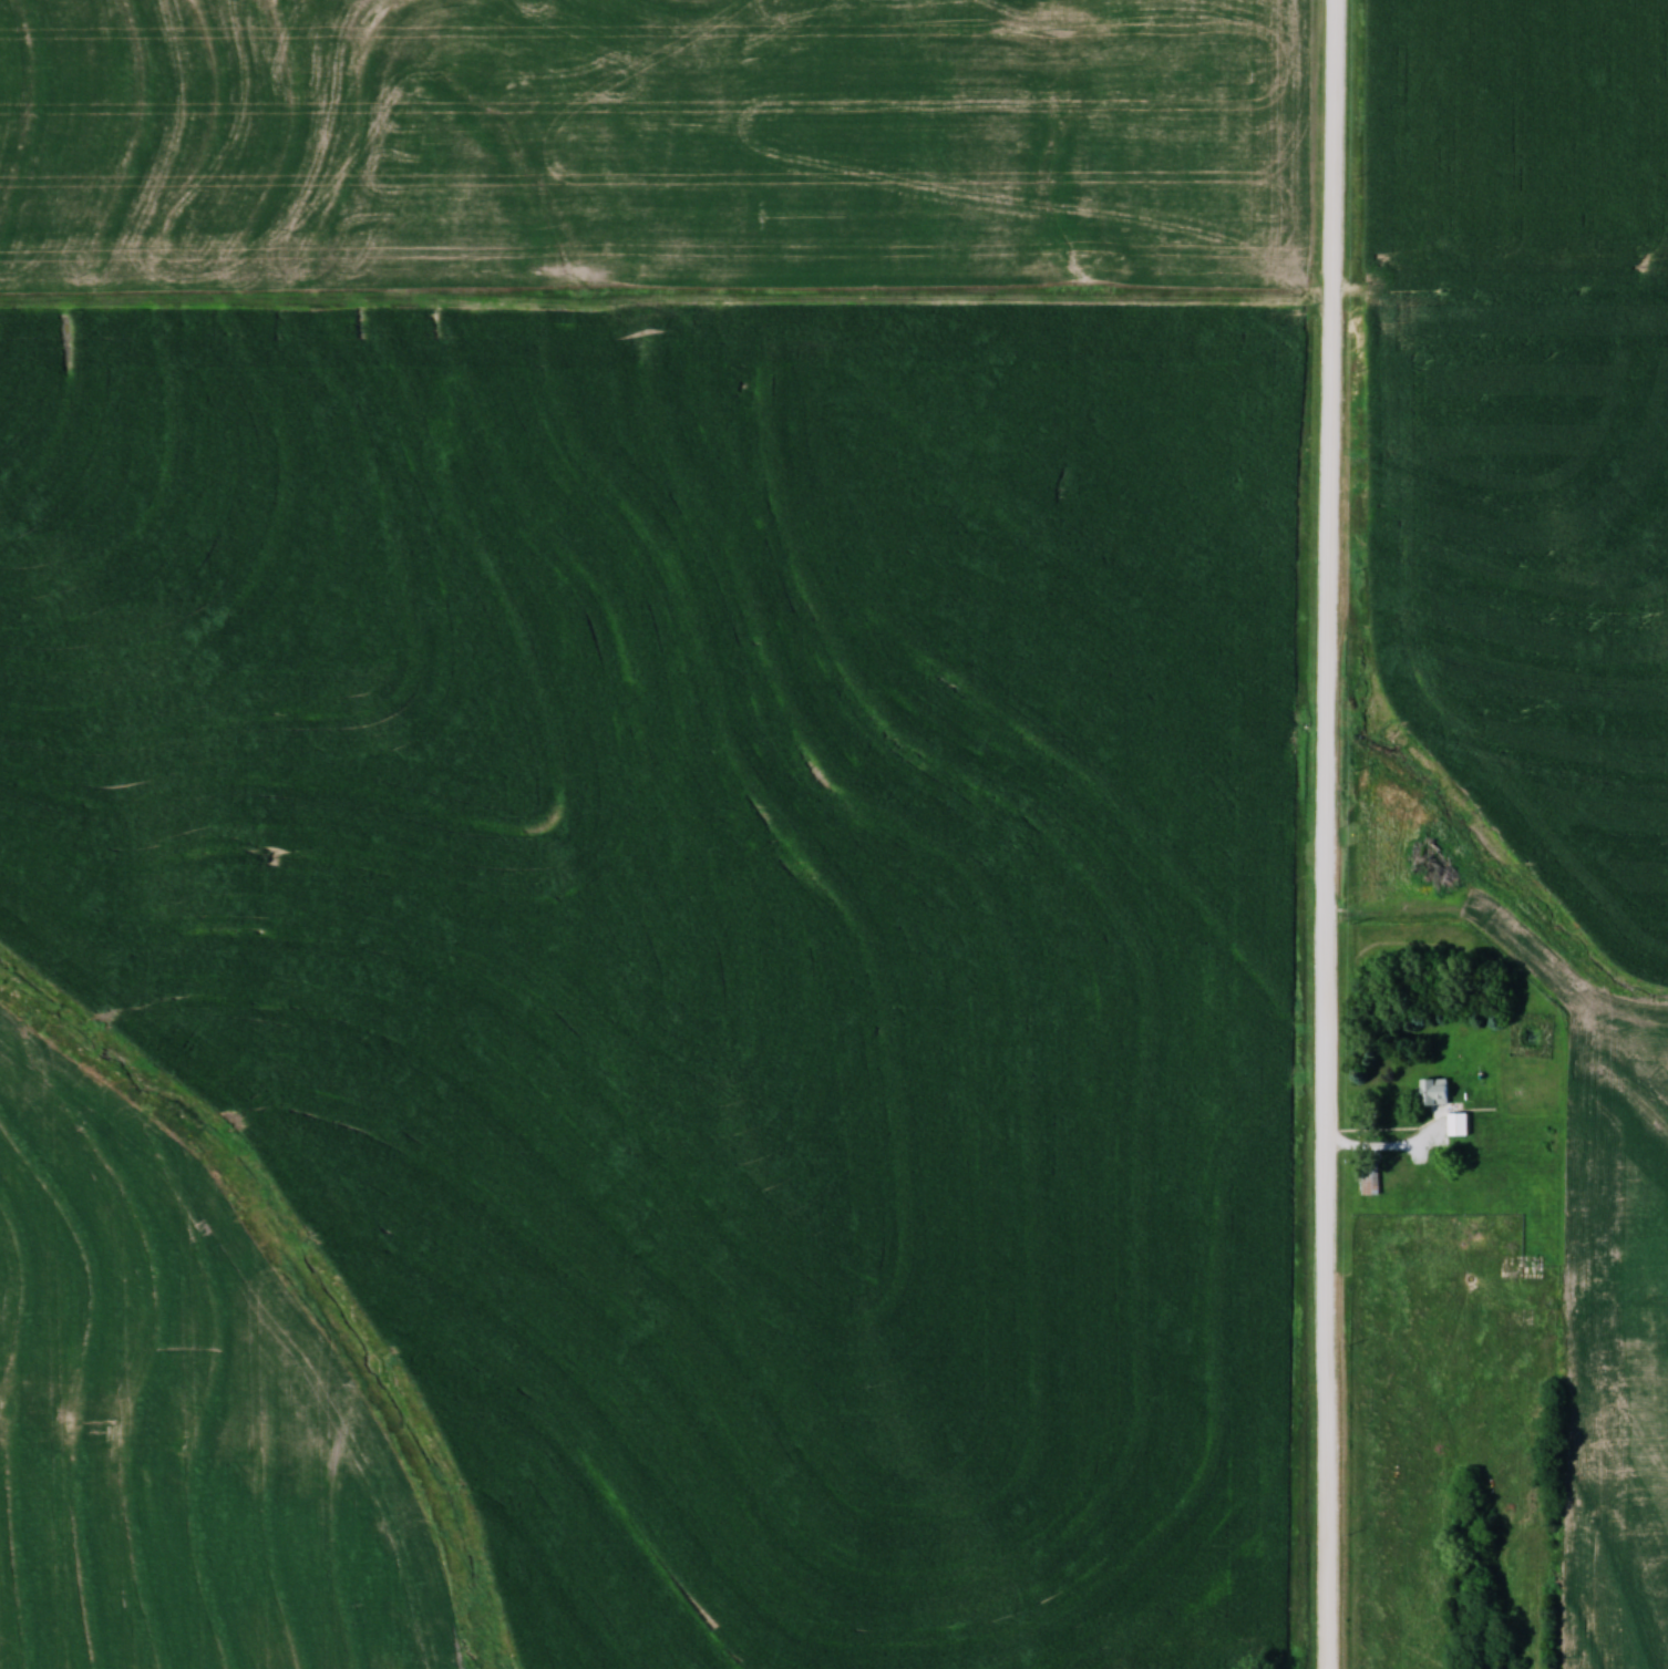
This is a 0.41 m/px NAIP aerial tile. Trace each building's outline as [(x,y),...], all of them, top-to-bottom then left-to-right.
[(1451,1079),(1424,1079),(1424,1104),(1451,1104),(1451,1079)] [(1470,1136),(1470,1112),(1451,1112),(1451,1136),(1470,1136)]
